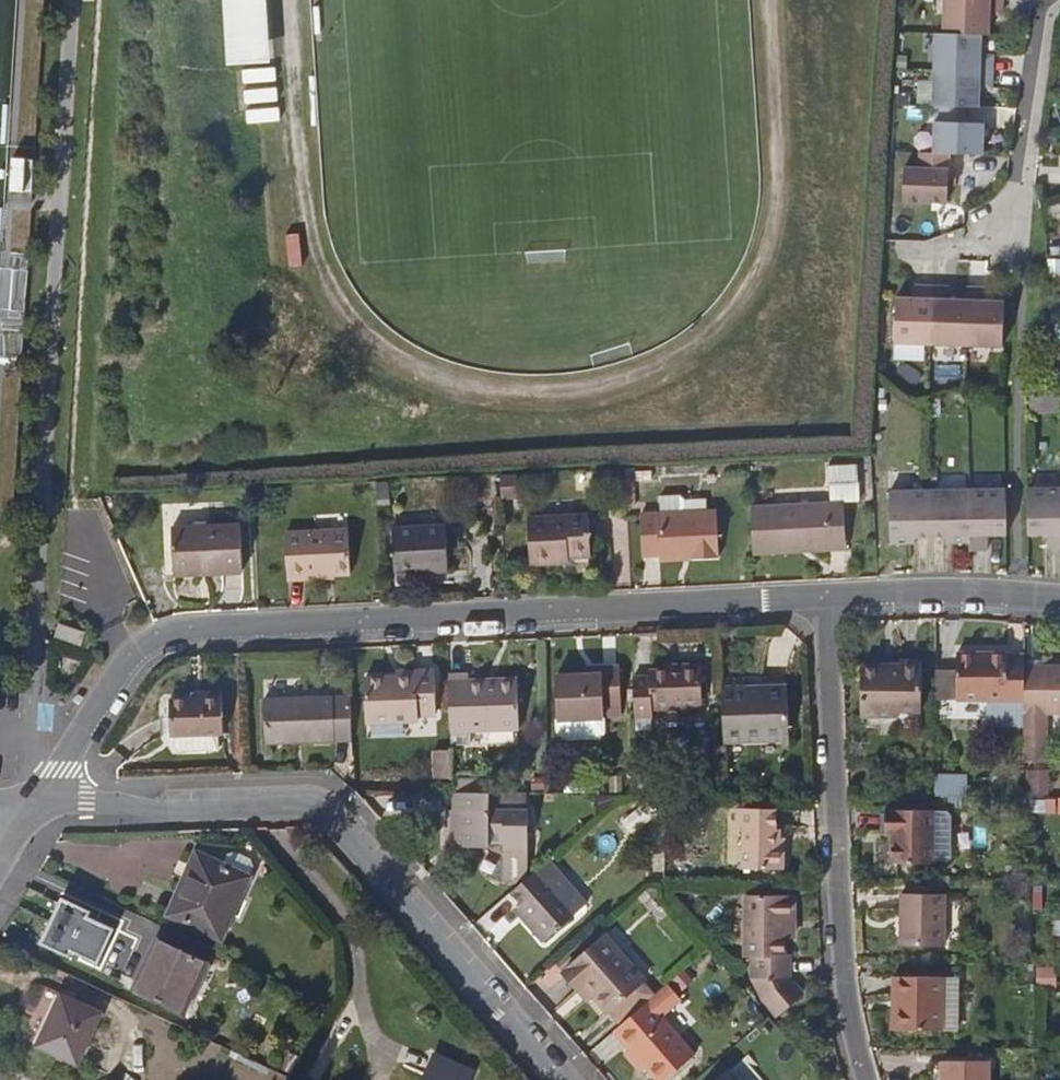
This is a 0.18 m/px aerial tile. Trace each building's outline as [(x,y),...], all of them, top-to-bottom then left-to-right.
[(239,60),(271,58),(268,0),(235,0),(239,60)] [(949,36),(987,37),(995,38),(995,17),(1009,17),(1009,2),(952,0),(949,36)] [(949,36),(942,36),(941,73),(999,74),(999,58),(986,58),(987,37),(949,36)] [(999,74),(941,73),(940,109),(942,109),(972,110),(985,110),(985,90),(998,90),(999,74)] [(956,157),(990,158),(990,126),(971,126),(972,110),(942,109),(941,156),(956,157)] [(955,207),(956,157),(941,156),(927,156),(927,172),(911,172),(911,206),(955,207)] [(940,347),(941,303),(942,290),(926,290),(925,302),(905,302),(904,347),(940,347)] [(976,303),(977,291),(958,290),(957,303),(941,303),(940,347),(976,348),(977,303),(976,303)] [(976,348),(1012,349),(1013,304),(993,304),(993,291),(977,291),(976,303),(977,303),(976,348)] [(1036,401),(1036,419),(1059,419),(1059,401),(1036,401)] [(625,468),(627,497),(635,497),(634,467),(625,468)] [(753,506),(755,552),(821,547),(820,540),(848,538),(846,500),(864,499),(862,470),(832,472),(834,501),(753,506)] [(512,495),(511,474),(498,475),(499,496),(512,495)] [(389,480),(376,481),(377,502),(391,501),(390,491),(389,480)] [(1031,534),(1051,534),(1051,549),(1059,550),(1059,491),(1033,492),(1031,534)] [(909,534),(930,535),(930,493),(892,493),(893,543),(909,543),(909,534)] [(952,543),(969,543),(968,493),(930,493),(930,535),(952,534),(952,543)] [(1008,533),(1007,493),(968,493),(969,543),(970,551),(988,550),(987,534),(1008,533)] [(643,552),(660,552),(692,550),(692,557),(719,555),(717,509),(684,511),(683,499),(678,495),(658,496),(660,512),(641,513),(643,552)] [(554,555),(569,554),(590,553),(589,514),(527,517),(529,564),(555,563),(554,555)] [(394,565),(405,565),(417,563),(417,570),(446,568),(443,522),(391,525),(394,565)] [(204,527),(178,570),(204,569),(204,574),(241,572),(239,525),(204,527)] [(178,570),(204,527),(172,529),(173,571),(178,570)] [(348,572),(346,530),(284,534),(286,579),(309,578),(310,575),(348,572)] [(849,546),(848,538),(820,540),(821,547),(849,546)] [(661,559),(692,557),(692,550),(660,552),(661,559)] [(569,562),(569,554),(554,555),(555,563),(569,562)] [(1026,668),(1026,657),(1008,657),(1009,654),(957,654),(957,672),(957,702),(1026,702),(1026,668)] [(922,711),(922,662),(901,663),(900,668),(862,668),(862,717),(900,718),(900,712),(922,711)] [(634,679),(635,716),(653,715),(653,709),(702,706),(701,665),(680,666),(681,670),(651,671),(651,678),(634,679)] [(599,675),(583,675),(555,677),(556,719),(601,717),(601,706),(619,705),(618,667),(599,667),(599,675)] [(1026,668),(1026,702),(1026,747),(1025,764),(1048,764),(1047,746),(1047,714),(1059,714),(1059,668),(1026,668)] [(394,679),(380,680),(365,681),(366,724),(418,722),(418,716),(436,715),(434,671),(394,673),(394,679)] [(957,702),(957,672),(938,672),(938,702),(957,702)] [(722,676),(724,741),(776,739),(776,746),(793,746),(791,686),(748,687),(748,675),(722,676)] [(514,678),(487,679),(487,687),(514,686),(514,678)] [(446,681),(449,731),(516,728),(514,686),(487,687),(487,679),(446,681)] [(224,731),(223,690),(201,691),(201,696),(170,697),(172,733),(178,733),(178,747),(222,745),(221,731),(224,731)] [(351,741),(349,697),(261,702),(263,744),(351,741)] [(450,777),(449,751),(432,752),(434,778),(450,777)] [(967,795),(967,775),(940,775),(939,795),(967,795)] [(464,791),(486,792),(486,781),(465,781),(464,791)] [(1059,799),(1059,783),(1048,782),(1048,799),(1059,799)] [(489,792),(486,792),(464,791),(453,791),(453,807),(447,807),(447,848),(489,848),(489,843),(502,843),(502,850),(527,850),(527,808),(489,807),(489,792)] [(648,815),(638,803),(630,810),(640,822),(648,815)] [(776,830),(776,806),(739,806),(740,819),(746,819),(746,861),(784,861),(784,831),(776,830)] [(933,865),(934,812),(888,811),(888,836),(895,836),(895,864),(933,865)] [(223,937),(252,875),(199,852),(171,914),(223,937)] [(548,860),(535,871),(547,883),(559,871),(548,860)] [(535,871),(511,892),(524,907),(531,914),(525,920),(544,941),(573,914),(547,883),(535,871)] [(945,949),(945,897),(902,896),(902,949),(945,949)] [(94,911),(64,897),(42,943),(71,956),(74,950),(101,963),(117,928),(92,916),(94,911)] [(783,921),(783,897),(740,897),(739,955),(748,955),(748,978),(783,1017),(806,997),(789,978),(789,956),(783,956),(783,921)] [(518,912),(525,920),(531,914),(524,907),(518,912)] [(615,928),(608,934),(623,951),(630,945),(615,928)] [(594,990),(612,1008),(625,1023),(633,1016),(653,998),(640,983),(645,978),(623,951),(608,934),(566,973),(580,990),(588,982),(594,990)] [(186,1012),(209,962),(159,939),(151,956),(154,958),(140,989),(186,1012)] [(1036,966),(1035,982),(1046,982),(1046,966),(1036,966)] [(897,978),(896,1009),(904,1010),(904,1032),(946,1032),(946,979),(897,978)] [(586,997),(594,990),(588,982),(580,990),(586,997)] [(80,1064),(105,1011),(63,992),(38,1044),(80,1064)] [(633,1016),(600,1045),(615,1062),(631,1079),(668,1079),(681,1069),(646,1031),(666,1013),(653,998),(633,1016)] [(897,1032),(904,1032),(904,1010),(896,1009),(897,1032)] [(475,1072),(435,1054),(424,1079),(471,1079),(475,1072)] [(615,1062),(610,1067),(621,1079),(631,1079),(615,1062)] [(991,1064),(944,1063),(944,1079),(991,1079),(991,1064)] [(729,1072),(721,1079),(737,1079),(729,1072)]
